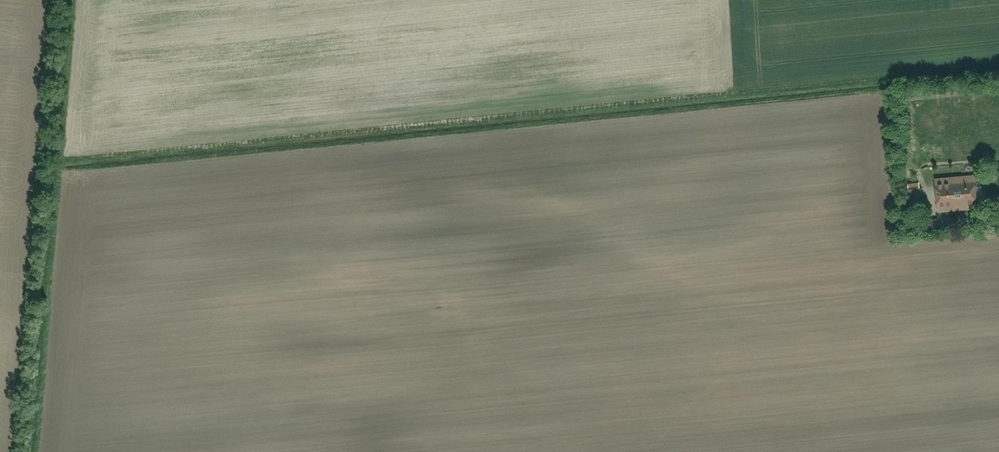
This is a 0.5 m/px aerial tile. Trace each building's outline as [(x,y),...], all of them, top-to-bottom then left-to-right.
[(933,179),(935,211),(978,208),(977,177),(933,179)] [(905,210),(922,209),(920,183),(904,184),(905,210)] [(922,220),(923,234),(936,233),(936,219),(922,220)]
